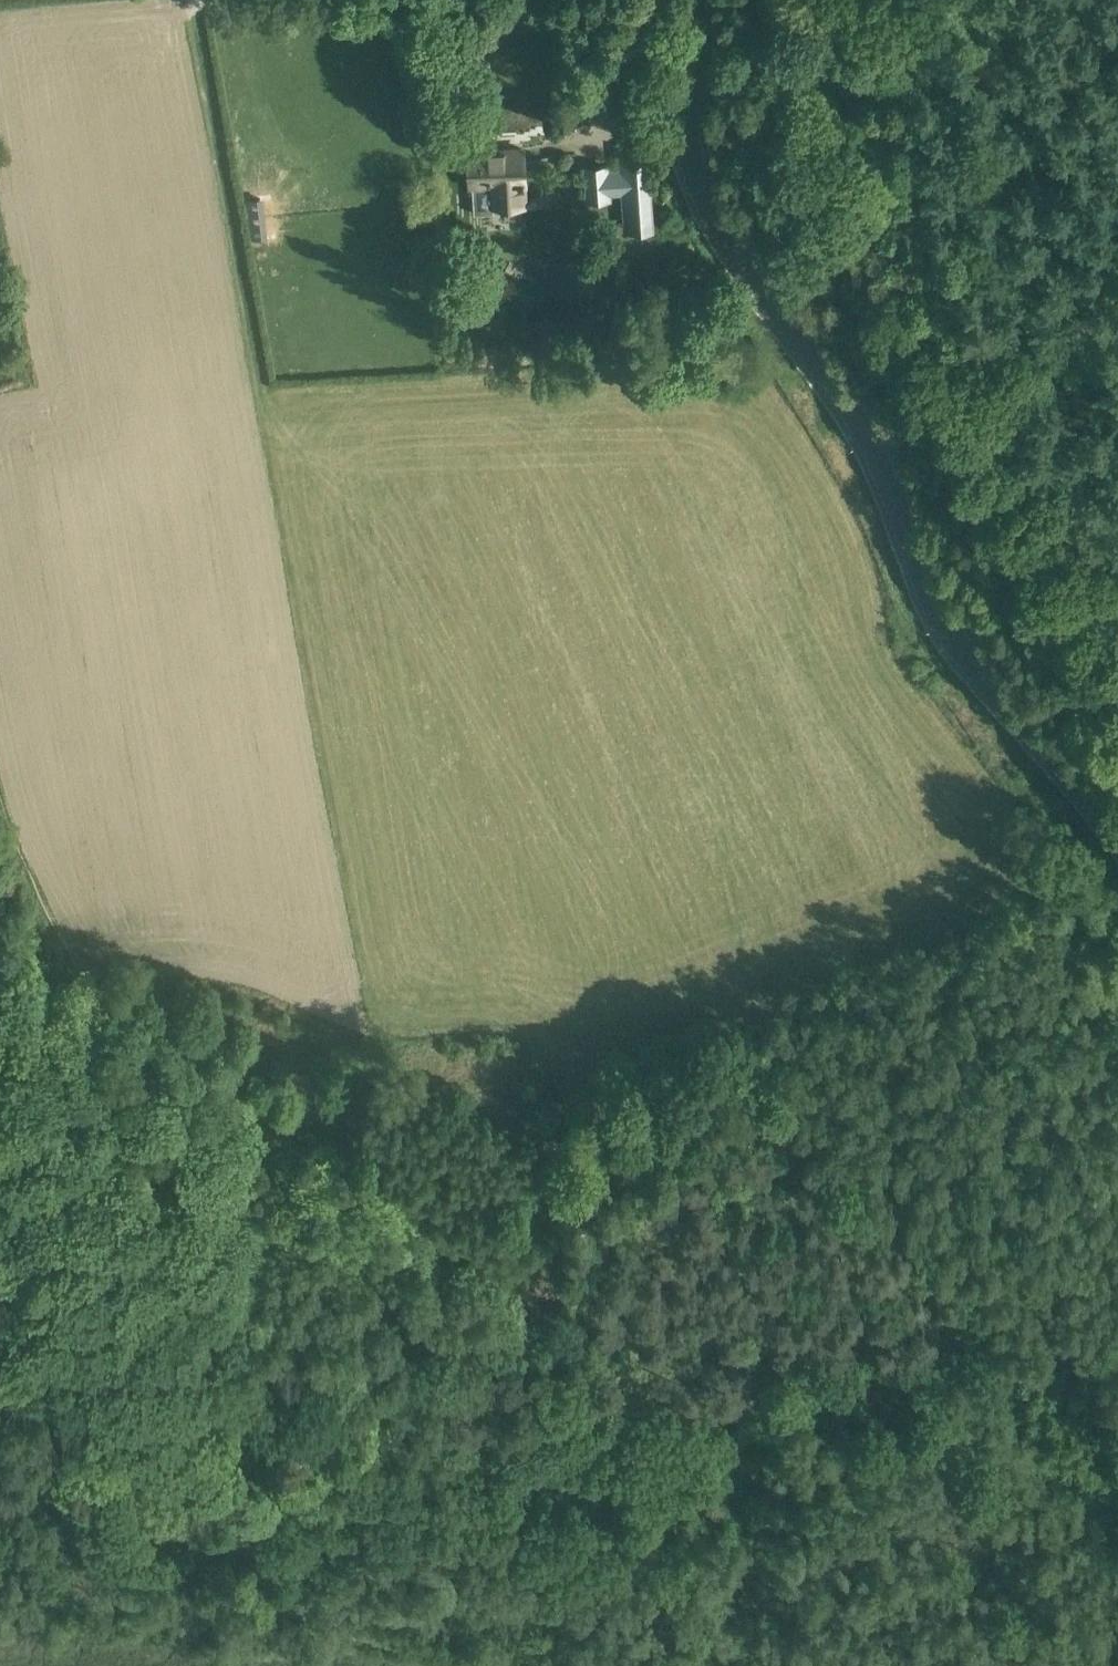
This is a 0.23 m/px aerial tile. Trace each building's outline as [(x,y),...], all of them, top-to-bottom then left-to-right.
[(523,202),(522,147),(469,150),(469,187),(474,187),(475,213),(492,213),(492,203),(523,202)] [(638,226),(638,154),(611,154),(611,171),(598,171),(598,167),(576,167),(576,198),(598,198),(598,194),(611,194),(611,226),(638,226)] [(246,192),(252,233),(265,231),(259,190),(246,192)]
